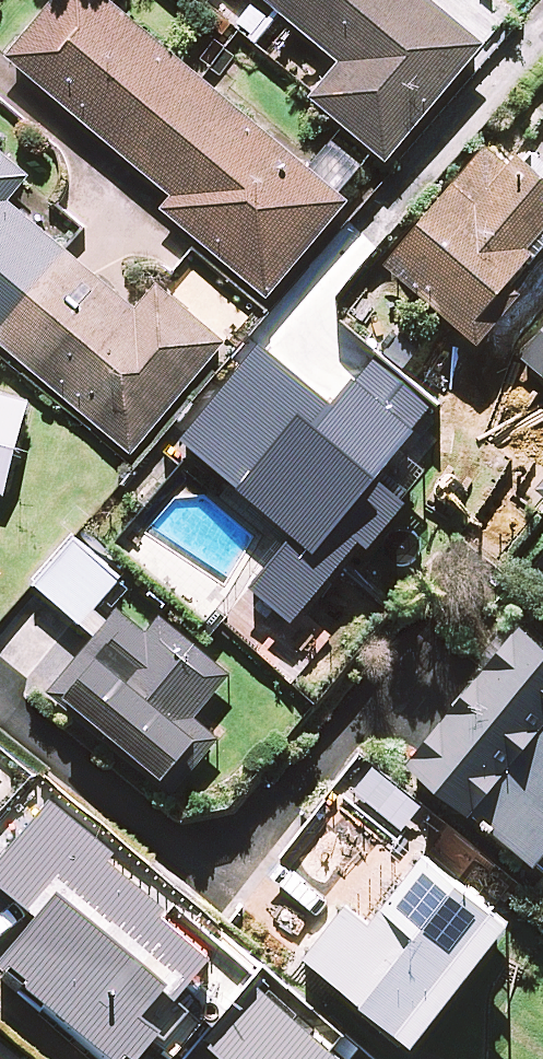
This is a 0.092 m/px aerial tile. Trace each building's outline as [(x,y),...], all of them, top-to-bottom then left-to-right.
[(105,0),(59,0),(9,59),(174,199),(164,211),(269,300),(349,206),(105,0)] [(428,0),(264,0),(342,65),(313,100),(390,164),(486,48),(428,0)] [(493,146),(391,268),(484,347),(525,298),(514,288),(542,254),(542,188),(493,146)] [(0,156),(0,342),(133,455),(226,345),(161,289),(139,315),(8,205),(29,180),(0,156)] [(532,365),(542,374),(542,351),(532,365)] [(440,410),(380,361),(342,408),(296,370),(274,397),(251,378),(208,430),(226,445),(207,469),(289,536),(264,568),(313,608),(363,545),(374,554),(410,510),(380,485),(440,410)] [(7,497),(31,405),(0,397),(0,495),(7,497)] [(123,577),(77,541),(39,588),(86,625),(123,577)] [(231,678),(135,598),(106,633),(119,644),(72,700),(169,782),(210,733),(195,721),(231,678)] [(523,629),(414,770),(542,870),(542,645),(523,629)] [(0,751),(0,815),(31,777),(0,751)] [(95,855),(34,918),(100,981),(62,1021),(102,1058),(166,1058),(180,1044),(196,1058),(251,1058),(275,1034),(240,1001),(255,985),(182,915),(171,927),(95,855)] [(512,931),(422,861),(372,927),(348,908),(307,960),(421,1049),(512,931)]
